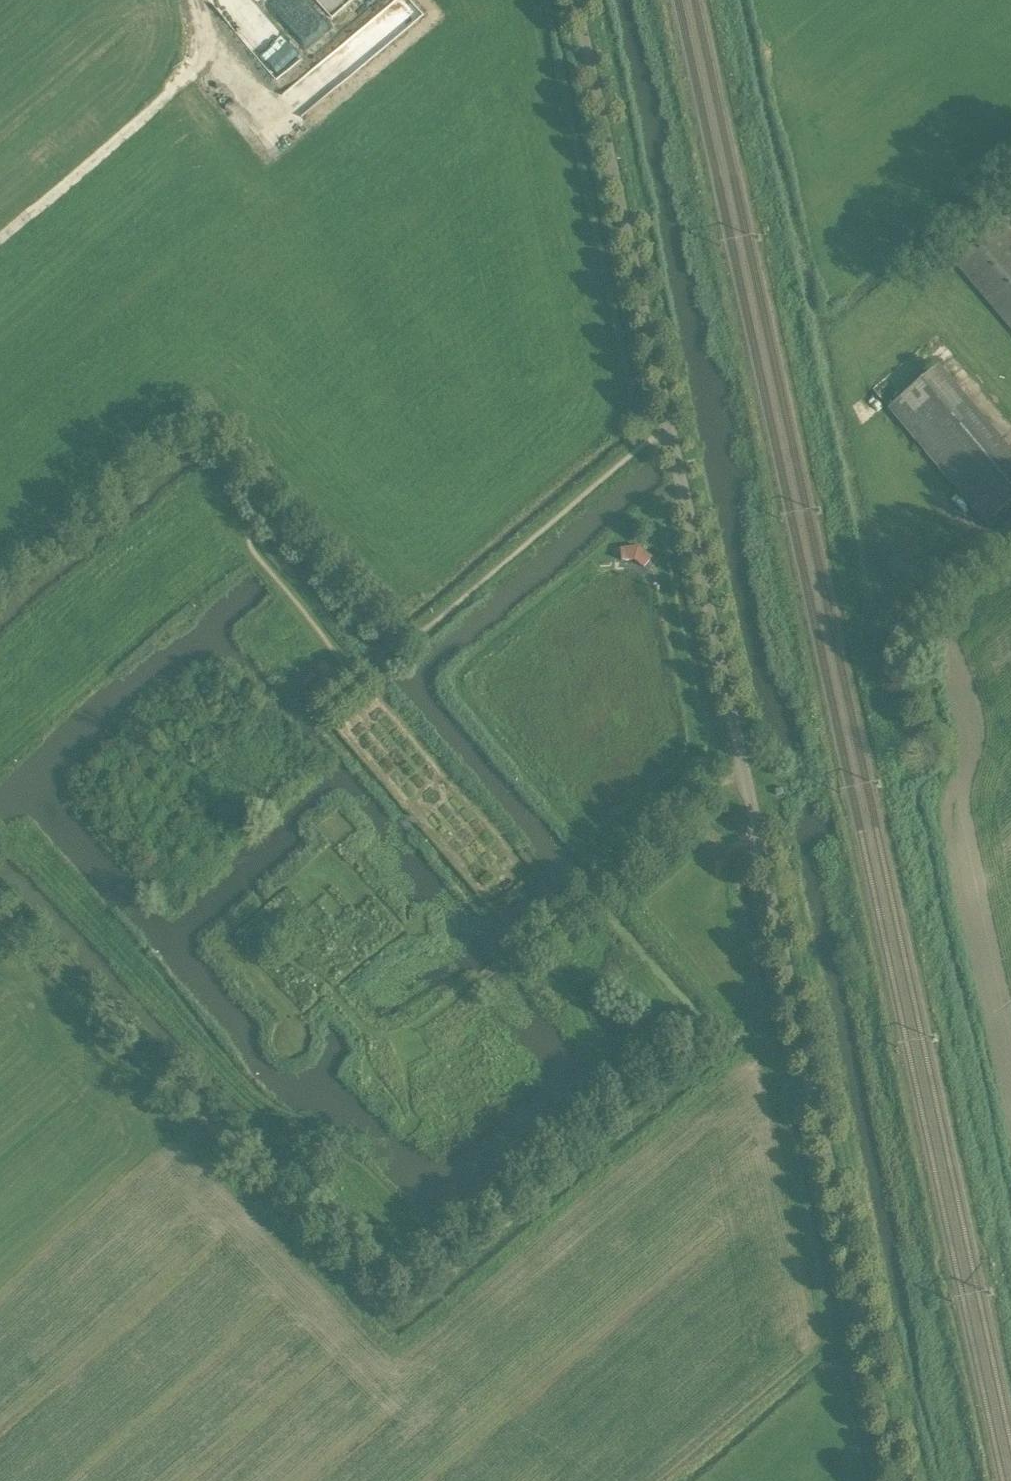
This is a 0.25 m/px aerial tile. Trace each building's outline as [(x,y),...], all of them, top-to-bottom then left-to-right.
[(311,111),(321,120),(345,96),(336,86),(311,111)] [(993,223),(953,257),(1010,326),(1010,244),(993,223)] [(981,517),(986,523),(1010,502),(1010,452),(939,366),(889,408),(981,517)] [(621,549),(622,561),(634,559),(644,567),(651,557),(638,547),(621,549)]
